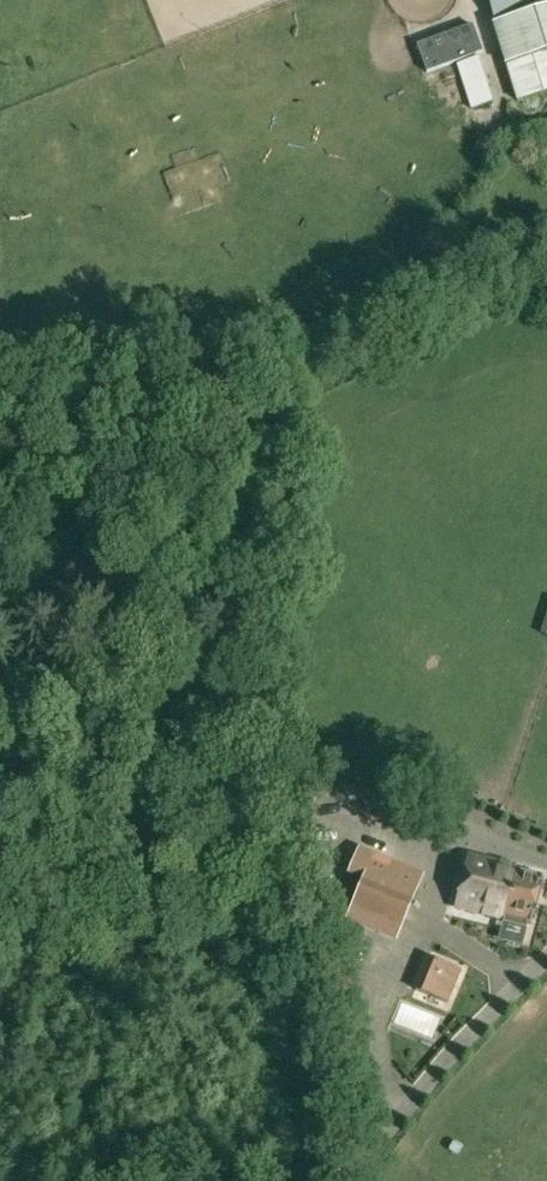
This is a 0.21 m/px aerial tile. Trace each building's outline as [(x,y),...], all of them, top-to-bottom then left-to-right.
[(495,24),(492,25),(506,67),(517,103),(546,93),(546,0),(488,0),(495,24)] [(472,24),(417,44),(427,72),(483,52),(472,24)] [(476,56),(455,64),(467,99),(489,91),(476,56)] [(420,876),(412,894),(367,875),(375,857),(359,850),(350,872),(364,879),(348,918),(396,938),(421,877),(420,876)] [(457,907),(500,917),(501,914),(507,916),(505,921),(525,926),(526,921),(530,921),(529,922),(531,923),(542,877),(541,876),(541,877),(512,870),(513,867),(470,856),(457,907)] [(443,964),(430,995),(445,1002),(459,970),(443,964)] [(362,991),(334,993),(335,1004),(363,1002),(362,991)] [(365,1031),(337,1033),(338,1044),(366,1042),(365,1031)]
